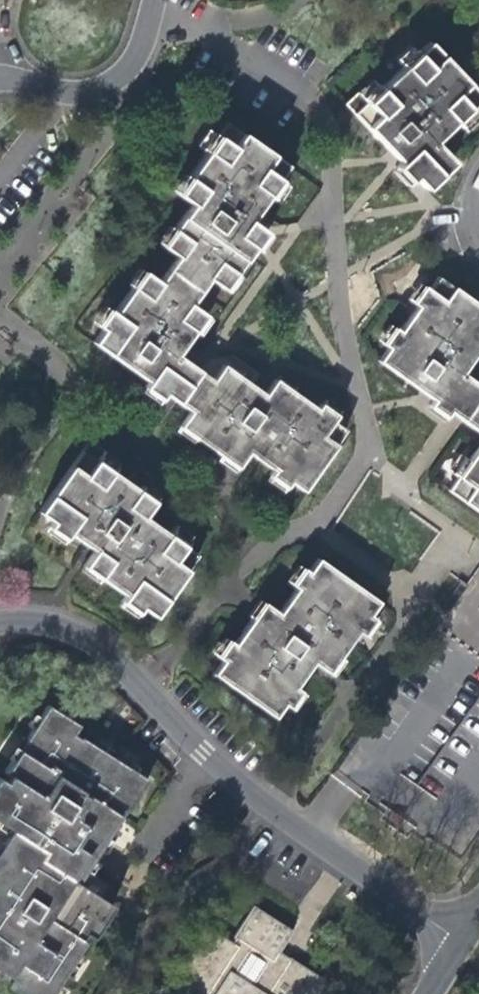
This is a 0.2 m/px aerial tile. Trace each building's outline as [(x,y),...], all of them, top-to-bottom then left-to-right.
[(478,114),(478,95),(429,43),(417,54),(412,48),(397,62),(402,67),(379,89),(375,84),(362,97),(358,92),(344,105),(399,162),(394,166),(410,183),(414,178),(425,189),(453,163),(433,142),(455,121),(458,125),(471,113),(476,117),(478,114)] [(286,165),(226,121),(216,135),(212,132),(201,148),(205,152),(176,193),(192,205),(161,247),(174,257),(207,280),(221,291),(265,230),(249,219),(266,196),(270,199),(282,183),(276,179),(286,165)] [(165,394),(187,362),(178,355),(207,314),(191,303),(207,280),(174,257),(157,281),(143,271),(113,315),(107,311),(97,326),(101,329),(92,342),(148,382),(144,388),(161,400),(165,394)] [(464,418),(478,396),(478,388),(460,373),(477,349),(478,351),(478,306),(437,277),(428,290),(422,286),(411,302),(416,306),(397,332),(391,328),(379,345),(385,349),(376,361),(431,399),(428,404),(444,415),(448,410),(464,418)] [(302,491),(346,430),(332,420),(335,415),(320,404),(317,409),(274,380),(264,394),(222,364),(211,380),(187,362),(165,394),(189,412),(178,427),(236,469),(247,454),(272,471),(269,475),(285,486),(289,482),(302,491)] [(464,418),(478,429),(478,396),(464,418)] [(154,617),(196,557),(182,547),(186,542),(172,532),(169,536),(143,517),(154,502),(111,472),(114,467),(100,457),(103,450),(88,440),(38,511),(52,521),(48,527),(63,538),(67,532),(94,551),(83,566),(124,595),(119,602),(136,613),(140,607),(154,617)] [(470,464),(463,458),(454,471),(459,475),(449,489),(478,510),(478,451),(470,464)] [(378,601),(328,567),(319,580),(301,568),(291,583),(296,586),(277,613),(262,602),(233,644),(228,640),(216,657),(221,660),(211,675),(274,719),(283,706),(287,709),(298,692),(293,688),(311,661),(327,671),(355,630),(361,635),(373,618),(368,615),(378,601)] [(439,628),(478,655),(478,570),(439,628)] [(125,807),(133,812),(153,780),(85,737),(84,739),(78,736),(85,725),(52,704),(8,772),(13,775),(9,782),(1,777),(0,778),(0,820),(15,830),(0,853),(0,968),(12,975),(14,972),(20,976),(14,986),(27,993),(53,993),(90,937),(85,934),(88,930),(97,935),(116,905),(81,882),(124,815),(121,813),(125,807)] [(235,938),(232,943),(205,926),(167,985),(181,993),(311,993),(320,979),(289,959),(289,960),(278,953),(291,932),(252,906),(232,936),(235,938)]
